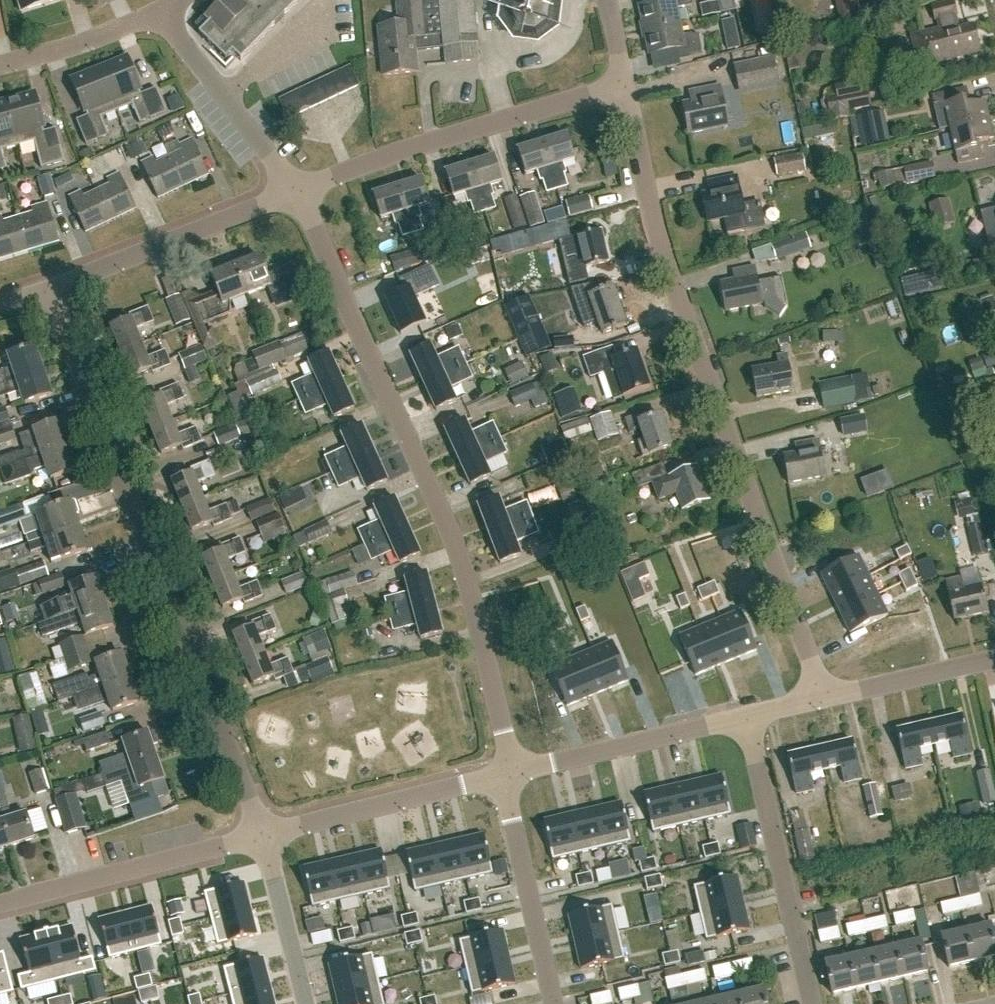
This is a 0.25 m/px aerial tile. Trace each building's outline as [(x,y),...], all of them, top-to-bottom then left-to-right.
[(19,11),(55,0),(15,0),(19,11)] [(201,19),(206,23),(195,34),(210,49),(206,53),(222,69),(233,57),(236,61),(297,0),(221,0),(201,19)] [(428,1),(432,49),(444,48),(445,65),(477,62),(471,0),(436,0),(428,1)] [(512,1),(510,4),(508,16),(509,20),(516,31),(519,33),(532,35),(536,34),(547,27),(548,23),(551,11),(550,7),(544,0),(514,0),(512,1)] [(643,31),(680,23),(677,9),(692,6),(691,0),(666,0),(666,1),(638,7),(643,31)] [(771,0),(759,0),(761,11),(772,9),(771,0)] [(959,28),(956,16),(958,16),(954,0),(953,0),(930,6),(934,22),(936,21),(937,29),(910,35),(916,58),(923,57),(925,66),(980,53),(973,25),(959,28)] [(415,51),(432,49),(428,1),(397,4),(399,25),(378,27),(382,75),(417,72),(415,51)] [(709,7),(711,15),(719,14),(718,6),(709,7)] [(709,7),(701,8),(702,17),(711,15),(709,7)] [(735,19),(723,22),(726,35),(737,32),(735,19)] [(683,37),(680,23),(643,31),(648,55),(676,49),(679,61),(702,56),(698,34),(683,37)] [(773,56),(733,65),(740,94),(780,85),(773,56)] [(124,58),(98,69),(114,107),(128,101),(137,123),(163,113),(153,88),(139,94),(124,58)] [(338,71),(347,91),(358,86),(349,66),(338,71)] [(97,114),(114,107),(98,69),(71,80),(86,118),(74,122),(83,145),(106,136),(97,114)] [(347,91),(338,71),(328,76),(338,96),(347,91)] [(328,76),(318,81),(327,100),(338,96),(328,76)] [(318,105),(327,100),(318,81),(309,85),(318,105)] [(318,105),(309,85),(299,90),(308,109),(318,105)] [(728,126),(719,86),(693,92),(696,102),(683,105),(689,134),(728,126)] [(945,110),(950,129),(989,119),(985,101),(970,105),(966,88),(931,97),(935,112),(945,110)] [(308,109),(299,90),(288,95),(298,114),(308,109)] [(870,107),(867,92),(827,99),(831,121),(846,119),(845,111),(870,107)] [(32,95),(5,102),(17,146),(32,142),(39,168),(62,162),(53,129),(42,132),(32,95)] [(298,114),(288,95),(278,99),(287,119),(298,114)] [(17,146),(5,102),(0,103),(0,150),(17,146)] [(994,138),(989,119),(950,129),(959,164),(983,158),(979,141),(994,138)] [(807,131),(810,143),(842,134),(839,123),(807,131)] [(566,136),(541,143),(556,191),(566,188),(562,175),(565,175),(562,165),(574,161),(566,136)] [(169,158),(183,187),(208,175),(192,140),(180,146),(183,152),(169,158)] [(136,143),(124,149),(130,160),(142,154),(136,143)] [(546,194),(556,191),(541,143),(517,151),(525,176),(536,173),(539,182),(542,182),(546,194)] [(804,165),(802,154),(774,159),(777,177),(805,172),(804,165)] [(183,187),(169,158),(156,164),(153,158),(141,164),(157,199),(183,187)] [(469,165),(484,213),(494,210),(490,197),(493,196),(490,186),(502,183),(494,158),(469,165)] [(934,178),(931,162),(878,173),(881,188),(934,178)] [(473,216),(484,213),(469,165),(444,173),(452,198),(464,194),(467,204),(469,204),(473,216)] [(110,186),(97,192),(111,221),(136,209),(120,174),(107,180),(110,186)] [(55,194),(50,175),(36,178),(42,197),(55,194)] [(725,220),(728,235),(765,228),(760,201),(743,205),(737,176),(711,181),(713,191),(701,194),(706,223),(725,220)] [(397,187),(411,235),(422,232),(418,219),(421,218),(418,208),(429,205),(422,180),(397,187)] [(391,216),(394,226),(397,225),(401,238),(411,235),(397,187),(372,195),(380,220),(391,216)] [(85,233),(111,221),(97,192),(84,198),(81,192),(69,198),(85,233)] [(544,222),(535,193),(520,198),(528,227),(544,222)] [(592,210),(588,195),(565,202),(569,216),(592,210)] [(526,228),(516,196),(504,199),(513,231),(526,228)] [(954,222),(947,199),(928,204),(934,228),(954,222)] [(34,215),(19,219),(29,251),(59,242),(47,204),(32,208),(34,215)] [(968,213),(972,226),(994,220),(994,206),(968,213)] [(29,251),(19,219),(3,224),(1,217),(0,218),(0,260),(29,251)] [(608,263),(601,231),(576,237),(577,240),(547,247),(550,260),(544,261),(551,287),(571,282),(564,256),(580,253),(584,268),(608,263)] [(801,250),(796,238),(771,245),(754,251),(756,263),(775,260),(801,250)] [(421,263),(417,249),(391,257),(396,272),(421,263)] [(710,267),(724,264),(721,250),(707,253),(710,267)] [(235,266),(247,296),(268,287),(277,311),(305,300),(291,266),(267,276),(259,257),(235,266)] [(930,286),(922,262),(903,269),(911,292),(930,286)] [(247,296),(235,266),(211,276),(219,295),(202,301),(200,298),(182,292),(205,347),(217,342),(209,322),(230,314),(226,304),(247,296)] [(438,287),(428,266),(399,279),(404,290),(385,299),(400,334),(443,315),(438,305),(434,307),(427,292),(438,287)] [(756,276),(754,266),(732,271),(734,281),(719,284),(725,312),(724,306),(762,298),(763,303),(777,312),(785,301),(779,271),(756,276)] [(165,290),(174,286),(172,279),(162,282),(165,290)] [(174,286),(165,290),(167,297),(177,293),(174,286)] [(592,304),(568,312),(574,328),(586,323),(585,319),(596,315),(599,323),(603,334),(625,327),(628,325),(623,310),(619,311),(611,289),(599,293),(589,297),(592,304)] [(189,320),(179,295),(167,300),(177,325),(189,320)] [(120,352),(141,343),(135,330),(154,322),(148,307),(129,315),(131,318),(110,326),(120,352)] [(271,322),(257,326),(261,340),(275,335),(271,322)] [(457,324),(444,330),(450,343),(463,337),(457,324)] [(301,333),(265,347),(272,365),(308,350),(301,333)] [(534,353),(565,347),(563,339),(532,345),(534,353)] [(141,343),(120,352),(131,377),(151,369),(153,373),(171,365),(165,351),(147,358),(141,343)] [(423,382),(466,363),(460,350),(449,355),(448,352),(436,358),(430,345),(410,354),(423,382)] [(43,371),(34,347),(9,355),(13,367),(0,372),(0,386),(43,371)] [(237,379),(272,365),(265,347),(252,352),(254,359),(237,365),(235,372),(237,379)] [(616,359),(612,348),(577,360),(585,381),(605,374),(614,400),(649,388),(637,352),(616,359)] [(291,386),(298,401),(341,381),(327,352),(308,361),(314,374),(302,379),(303,381),(291,386)] [(793,391),(786,354),(776,356),(778,365),(751,370),(756,397),(793,391)] [(983,362),(982,357),(973,360),(977,373),(994,368),(994,358),(983,362)] [(472,376),(466,363),(423,382),(436,411),(456,402),(450,389),(462,383),(461,381),(472,376)] [(275,370),(246,382),(251,394),(280,382),(275,370)] [(0,386),(0,399),(21,392),(25,404),(51,395),(43,371),(0,386)] [(868,387),(866,375),(819,384),(823,408),(871,400),(868,387)] [(354,409),(341,381),(298,401),(304,413),(315,408),(316,410),(328,405),(334,418),(354,409)] [(547,402),(539,382),(509,393),(514,406),(532,399),(535,407),(547,402)] [(141,403),(151,429),(172,420),(166,406),(184,399),(178,384),(160,391),(161,395),(141,403)] [(982,402),(994,399),(994,386),(985,388),(984,385),(978,387),(982,402)] [(246,413),(237,393),(228,398),(237,418),(246,413)] [(5,408),(0,410),(0,425),(10,422),(5,408)] [(619,435),(610,412),(590,419),(598,442),(619,435)] [(644,421),(642,414),(625,420),(630,434),(641,430),(644,440),(637,442),(643,458),(670,448),(659,416),(644,421)] [(592,431),(587,418),(560,427),(565,441),(592,431)] [(172,420),(151,429),(161,454),(182,446),(183,450),(202,442),(196,428),(178,435),(172,420)] [(444,429),(457,458),(500,438),(494,425),(483,430),(482,428),(470,433),(464,420),(444,429)] [(68,446),(60,421),(34,430),(20,435),(25,451),(0,460),(0,466),(1,469),(0,469),(68,446)] [(10,423),(0,426),(0,446),(16,440),(10,423)] [(331,472),(374,453),(361,424),(341,433),(347,446),(335,452),(336,454),(325,459),(331,472)] [(240,436),(235,425),(214,434),(219,446),(240,436)] [(500,438),(457,458),(470,486),(490,477),(484,464),(496,458),(495,456),(506,451),(500,438)] [(824,476),(818,440),(807,442),(809,451),(782,456),(787,483),(824,476)] [(68,446),(0,469),(0,487),(32,476),(30,472),(47,467),(51,479),(76,471),(68,446)] [(387,481),(374,453),(331,472),(337,486),(348,481),(349,483),(361,478),(367,490),(387,481)] [(181,506),(202,497),(197,483),(215,476),(209,461),(191,468),(192,472),(171,480),(181,506)] [(666,478),(661,465),(633,476),(637,489),(651,483),(658,500),(676,494),(682,511),(708,501),(696,467),(666,478)] [(85,482),(74,488),(80,500),(91,494),(85,482)] [(202,497),(181,506),(192,531),(212,523),(214,527),(233,519),(231,514),(239,511),(235,501),(208,512),(202,497)] [(364,545),(407,525),(394,497),(374,506),(380,519),(368,524),(369,526),(358,532),(364,545)] [(477,505),(488,534),(533,518),(528,504),(516,508),(515,506),(503,511),(498,497),(477,505)] [(274,512),(269,498),(246,508),(251,521),(274,512)] [(29,544),(79,527),(75,516),(80,514),(75,501),(45,511),(27,517),(22,504),(0,512),(0,528),(21,521),(29,544)] [(286,533),(278,514),(256,523),(264,542),(286,533)] [(533,518),(488,534),(500,563),(520,556),(515,542),(527,538),(526,536),(538,531),(533,518)] [(332,533),(327,522),(294,536),(299,547),(332,533)] [(987,552),(981,524),(968,527),(974,556),(987,552)] [(420,554),(407,525),(364,545),(370,558),(381,553),(382,555),(394,550),(400,563),(420,554)] [(79,527),(29,544),(32,552),(46,547),(52,563),(87,552),(79,527)] [(194,536),(179,538),(182,560),(197,558),(194,536)] [(202,558),(212,583),(233,574),(227,560),(246,553),(240,538),(222,546),(223,549),(202,558)] [(907,546),(895,552),(900,560),(911,555),(907,546)] [(858,556),(821,574),(831,594),(868,576),(858,556)] [(53,575),(48,561),(16,572),(21,586),(53,575)] [(910,569),(898,575),(902,583),(914,578),(910,569)] [(309,585),(304,571),(281,580),(286,595),(309,585)] [(357,585),(353,573),(315,584),(319,596),(357,585)] [(386,602),(390,616),(435,604),(427,573),(405,579),(409,593),(397,596),(398,599),(386,602)] [(68,586),(63,574),(38,582),(43,595),(68,586)] [(239,589),(233,574),(212,583),(222,608),(243,600),(245,604),(263,596),(257,582),(239,589)] [(38,626),(104,603),(101,591),(106,590),(101,576),(71,587),(74,596),(40,607),(45,622),(38,624),(38,626)] [(868,576),(831,594),(840,614),(878,595),(868,576)] [(914,578),(902,583),(906,592),(918,586),(914,578)] [(963,590),(960,578),(944,581),(953,620),(986,613),(980,586),(963,590)] [(714,582),(706,585),(711,598),(719,594),(714,582)] [(706,585),(697,589),(702,601),(711,598),(706,585)] [(348,602),(344,590),(324,597),(336,630),(347,626),(339,605),(348,602)] [(685,594),(676,598),(681,610),(690,606),(685,594)] [(878,595),(840,614),(850,634),(888,615),(878,595)] [(113,627),(104,603),(38,626),(42,638),(83,624),(87,636),(113,627)] [(443,634),(435,604),(390,616),(390,618),(379,621),(382,632),(393,629),(393,630),(405,627),(406,629),(417,626),(421,640),(443,634)] [(740,611),(720,620),(736,659),(756,650),(740,611)] [(322,615),(314,612),(309,624),(317,627),(322,615)] [(587,612),(578,616),(583,628),(592,624),(587,612)] [(233,634),(243,660),(264,651),(258,637),(277,630),(271,615),(252,622),(254,626),(233,634)] [(720,620),(700,628),(716,667),(736,659),(720,620)] [(566,621),(557,625),(562,637),(571,633),(566,621)] [(557,625),(549,628),(554,640),(562,637),(557,625)] [(700,628),(679,636),(695,675),(716,667),(700,628)] [(64,659),(89,651),(84,637),(60,645),(64,659)] [(612,642),(591,651),(607,690),(628,681),(612,642)] [(93,663),(89,651),(64,659),(68,671),(93,663)] [(264,651),(243,660),(253,685),(274,677),(275,681),(294,673),(288,659),(270,666),(264,651)] [(591,651),(571,659),(587,698),(607,690),(591,651)] [(53,689),(58,703),(73,698),(130,679),(126,667),(131,666),(127,652),(96,663),(100,674),(53,689)] [(317,661),(306,666),(313,683),(335,674),(328,656),(317,661)] [(571,659),(551,667),(567,706),(587,698),(571,659)] [(311,680),(307,670),(284,679),(287,689),(311,680)] [(47,708),(37,673),(20,679),(30,713),(47,708)] [(73,698),(78,714),(110,703),(113,712),(138,703),(130,679),(73,698)] [(33,714),(12,718),(15,733),(38,729),(55,726),(53,716),(34,720),(33,714)] [(101,714),(79,721),(83,734),(105,727),(101,714)] [(929,723),(934,745),(950,742),(954,758),(971,754),(962,716),(929,723)] [(919,749),(934,745),(929,723),(897,731),(906,769),(922,765),(919,749)] [(110,744),(106,732),(82,740),(87,752),(110,744)] [(102,774),(156,757),(148,733),(123,742),(127,754),(99,763),(103,774),(102,774)] [(820,748),(825,770),(841,767),(845,783),(861,779),(852,741),(820,748)] [(825,770),(820,748),(787,756),(796,794),(813,790),(809,774),(825,770)] [(83,781),(87,794),(122,782),(130,808),(156,799),(151,784),(164,779),(156,757),(102,774),(83,781)] [(988,771),(976,774),(983,805),(994,802),(994,800),(988,771)] [(52,791),(49,772),(34,774),(37,793),(52,791)] [(721,775),(695,781),(704,821),(731,815),(721,775)] [(695,781),(670,787),(679,827),(704,821),(695,781)] [(882,815),(875,785),(861,788),(869,819),(882,815)] [(670,787),(644,793),(653,833),(679,827),(670,787)] [(11,847),(35,839),(26,813),(12,818),(4,792),(0,793),(0,813),(11,847)] [(620,801),(594,807),(603,846),(629,840),(620,801)] [(979,817),(975,802),(958,807),(962,822),(979,817)] [(594,807),(568,813),(577,852),(603,846),(594,807)] [(11,847),(0,813),(0,850),(11,847)] [(568,813),(542,819),(551,858),(577,852),(568,813)] [(813,861),(805,821),(793,824),(801,864),(813,861)] [(751,824),(737,827),(742,849),(756,846),(751,824)] [(104,843),(127,837),(124,828),(102,834),(104,843)] [(485,832),(459,838),(468,878),(494,872),(485,832)] [(459,838),(433,844),(442,884),(468,878),(459,838)] [(718,843),(710,845),(713,857),(721,855),(718,843)] [(433,844),(407,850),(416,890),(442,884),(433,844)] [(710,845),(702,847),(705,858),(713,857),(710,845)] [(381,848),(355,855),(364,894),(390,888),(381,848)] [(644,848),(632,850),(635,862),(639,862),(641,873),(649,871),(647,860),(644,848)] [(690,849),(678,850),(679,865),(690,864),(690,849)] [(355,855),(329,860),(339,900),(364,894),(355,855)] [(655,858),(647,860),(649,871),(657,869),(655,858)] [(329,860),(303,867),(313,906),(339,900),(329,860)] [(506,868),(495,870),(498,881),(509,879),(506,868)] [(591,872),(583,874),(586,886),(594,884),(591,872)] [(979,894),(974,873),(955,877),(960,898),(979,894)] [(583,874),(575,876),(578,888),(586,886),(583,874)] [(660,875),(652,877),(655,888),(663,887),(660,875)] [(175,878),(178,892),(191,889),(189,876),(175,878)] [(652,877),(644,879),(647,890),(655,888),(652,877)] [(700,914),(743,903),(737,877),(694,887),(700,914)] [(245,883),(206,893),(213,919),(252,909),(245,883)] [(981,906),(979,894),(959,899),(961,911),(981,906)] [(479,899),(471,900),(474,912),(482,910),(479,899)] [(959,899),(939,903),(942,915),(961,911),(959,899)] [(471,900),(463,902),(466,914),(474,912),(471,900)] [(182,946),(199,943),(193,903),(176,906),(182,946)] [(706,940),(749,930),(743,903),(700,914),(706,940)] [(153,906),(127,913),(137,952),(163,946),(153,906)] [(574,943),(617,933),(611,906),(568,916),(574,943)] [(252,909),(213,919),(219,945),(259,935),(252,909)] [(915,921),(912,910),(892,915),(895,926),(915,921)] [(127,913),(101,920),(111,959),(137,952),(127,913)] [(417,913),(409,915),(411,927),(419,925),(417,913)] [(409,915),(401,917),(404,928),(411,927),(409,915)] [(884,917),(865,921),(868,932),(887,928),(884,917)] [(321,918),(306,922),(309,933),(324,929),(321,918)] [(382,919),(370,922),(373,934),(385,932),(382,919)] [(865,921),(846,926),(849,937),(868,932),(865,921)] [(839,938),(835,922),(816,927),(820,943),(839,938)] [(973,962),(994,957),(994,947),(990,926),(966,931),(973,962)] [(74,927),(48,934),(60,981),(97,972),(94,958),(82,961),(74,927)] [(353,928),(345,930),(348,941),(356,940),(353,928)] [(345,930),(337,932),(340,943),(348,941),(345,930)] [(420,930),(412,932),(415,944),(423,942),(420,930)] [(466,968),(510,958),(504,931),(460,941),(466,968)] [(973,962),(966,931),(941,937),(948,968),(973,962)] [(412,932),(404,934),(407,946),(415,944),(412,932)] [(580,970),(624,960),(617,933),(574,943),(580,970)] [(31,974),(19,977),(23,991),(60,981),(48,934),(22,940),(31,974)] [(655,934),(622,942),(625,954),(658,946),(655,934)] [(921,941),(897,947),(904,978),(928,973),(921,941)] [(873,952),(880,984),(904,978),(897,947),(873,952)] [(678,951),(670,953),(673,965),(680,963),(678,951)] [(716,951),(703,954),(705,963),(718,960),(716,951)] [(702,952),(686,956),(689,966),(704,962),(702,952)] [(849,958),(856,989),(880,984),(873,952),(849,958)] [(670,953),(662,955),(665,966),(673,965),(670,953)] [(332,991),(376,981),(370,955),(326,965),(332,991)] [(265,958),(225,968),(232,995),(272,985),(265,958)] [(473,995),(516,985),(510,958),(466,968),(473,995)] [(832,995),(856,989),(849,958),(825,963),(832,995)] [(731,975),(753,969),(751,959),(728,965),(731,975)] [(132,966),(134,985),(166,981),(164,963),(132,966)] [(189,968),(196,995),(213,991),(207,964),(189,968)] [(399,966),(403,995),(417,994),(413,964),(399,966)] [(732,982),(731,975),(728,965),(709,970),(713,987),(732,982)] [(704,970),(684,974),(687,986),(706,982),(704,970)] [(684,974),(665,979),(668,991),(687,986),(684,974)] [(85,980),(88,998),(117,993),(114,975),(85,980)] [(14,993),(11,980),(0,982),(0,997),(14,993)] [(376,981),(332,991),(335,1003),(381,1003),(376,981)] [(187,984),(173,986),(177,1003),(191,1003),(187,984)] [(232,995),(235,1003),(277,1003),(272,985),(232,995)] [(156,986),(147,989),(150,1001),(160,999),(156,986)] [(640,997),(637,986),(618,991),(621,1001),(640,997)] [(147,989),(138,991),(141,1003),(150,1001),(147,989)] [(741,1003),(766,1003),(763,989),(739,995),(741,1003)] [(14,1000),(15,1003),(47,1003),(42,991),(14,1000)] [(609,993),(590,997),(591,1003),(612,1003),(609,993)] [(715,1003),(741,1003),(739,995),(714,1001),(715,1003)] [(427,998),(429,1003),(437,1003),(435,996),(427,998)]
